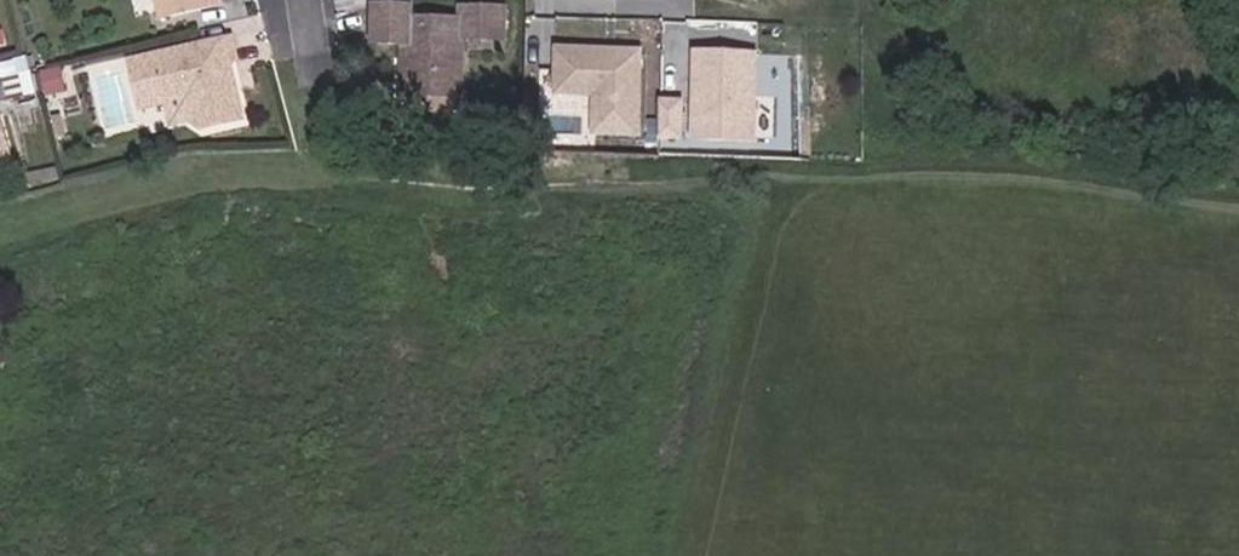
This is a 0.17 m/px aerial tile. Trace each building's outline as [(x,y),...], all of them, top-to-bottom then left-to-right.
[(161,20),(221,6),(220,0),(156,0),(161,20)] [(463,94),(464,41),(507,43),(507,9),(461,8),(460,20),(413,20),(413,7),(374,6),(373,45),(403,46),(403,60),(410,60),(409,68),(402,68),(402,103),(428,103),(428,93),(463,94)] [(243,121),(230,64),(238,62),(232,39),(131,62),(142,110),(165,105),(188,100),(193,125),(203,131),(243,121)] [(641,50),(553,47),(551,97),(590,98),(589,134),(639,135),(641,50)] [(754,143),(756,52),(691,51),(689,141),(754,143)] [(28,57),(0,65),(0,78),(0,79),(4,79),(9,101),(38,95),(28,57)] [(65,92),(60,71),(43,75),(48,96),(65,92)] [(462,110),(463,94),(428,93),(428,103),(428,109),(462,110)] [(193,125),(188,100),(165,105),(171,130),(193,125)] [(0,118),(0,159),(10,156),(0,118)]
